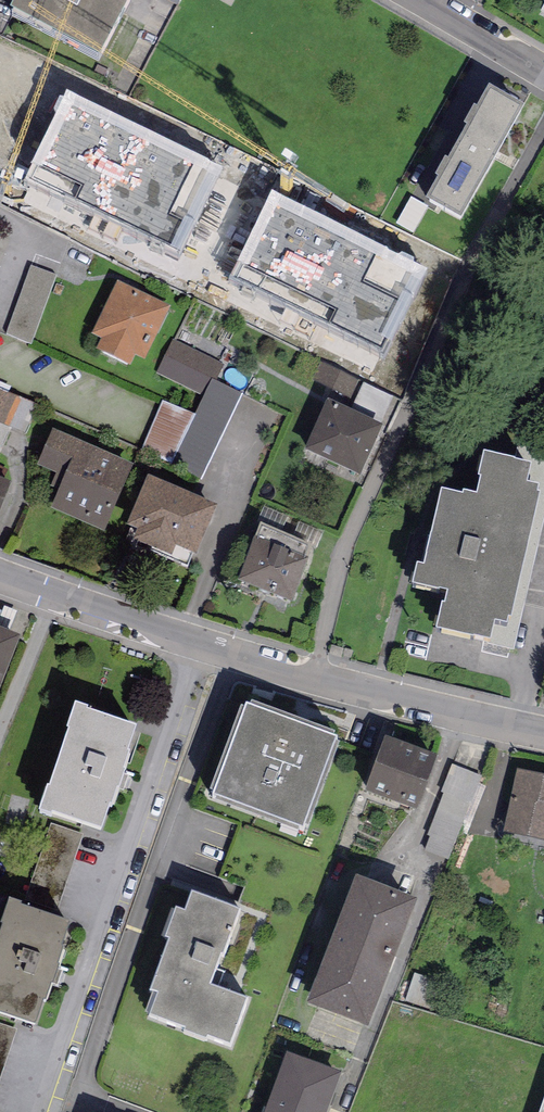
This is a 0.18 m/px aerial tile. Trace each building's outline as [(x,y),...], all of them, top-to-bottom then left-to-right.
[(10,16),(99,63),(131,2),(127,0),(19,0),(10,16)] [(181,12),(186,0),(155,0),(181,12)] [(224,166),(67,89),(23,177),(181,254),(224,166)] [(489,91),(427,204),(460,225),(525,111),(489,91)] [(427,268),(271,191),(228,277),(383,355),(427,268)] [(57,276),(32,267),(6,336),(31,345),(57,276)] [(170,308),(117,283),(91,336),(102,341),(97,352),(129,368),(135,357),(144,361),(170,308)] [(221,365),(172,342),(157,374),(204,397),(212,380),(214,381),(221,365)] [(214,381),(212,380),(204,397),(195,416),(172,467),(167,477),(196,491),(241,394),(214,381)] [(27,432),(38,405),(0,389),(0,421),(27,432)] [(172,467),(195,416),(163,402),(140,452),(172,467)] [(329,403),(305,453),(360,479),(383,428),(329,403)] [(133,468),(52,432),(36,467),(56,476),(51,488),(60,492),(51,511),(104,534),(133,468)] [(519,439),(515,467),(514,468),(531,472),(527,490),(539,493),(537,500),(540,501),(543,502),(543,435),(519,439)] [(485,459),(479,484),(481,485),(477,502),(464,499),(464,503),(442,497),(423,574),(417,572),(412,592),(438,598),(438,597),(448,599),(445,611),(443,611),(436,637),(473,646),(474,644),(491,648),(491,645),(513,650),(543,522),(543,502),(540,501),(537,500),(539,493),(527,490),(531,472),(514,468),(515,467),(485,459)] [(216,509),(148,480),(121,542),(170,563),(176,549),(195,557),(216,509)] [(13,487),(0,481),(0,513),(13,487)] [(260,527),(238,584),(291,605),(313,548),(260,527)] [(0,631),(0,692),(21,640),(0,631)] [(248,709),(212,802),(303,836),(338,743),(248,709)] [(76,710),(41,816),(102,836),(137,731),(76,710)] [(388,740),(367,796),(419,815),(439,759),(388,740)] [(517,771),(503,836),(543,844),(543,777),(517,771)] [(454,773),(447,799),(470,806),(478,780),(454,773)] [(307,1012),(366,1034),(416,905),(356,883),(307,1012)] [(239,915),(192,899),(186,917),(176,914),(165,943),(169,945),(150,997),(157,999),(150,1021),(185,1033),(184,1037),(206,1045),(207,1043),(230,1051),(247,1004),(210,991),(221,960),(223,961),(239,915)] [(0,933),(0,1021),(35,1033),(70,926),(8,906),(0,933)] [(266,1111),(328,1111),(341,1076),(286,1056),(266,1111)]
